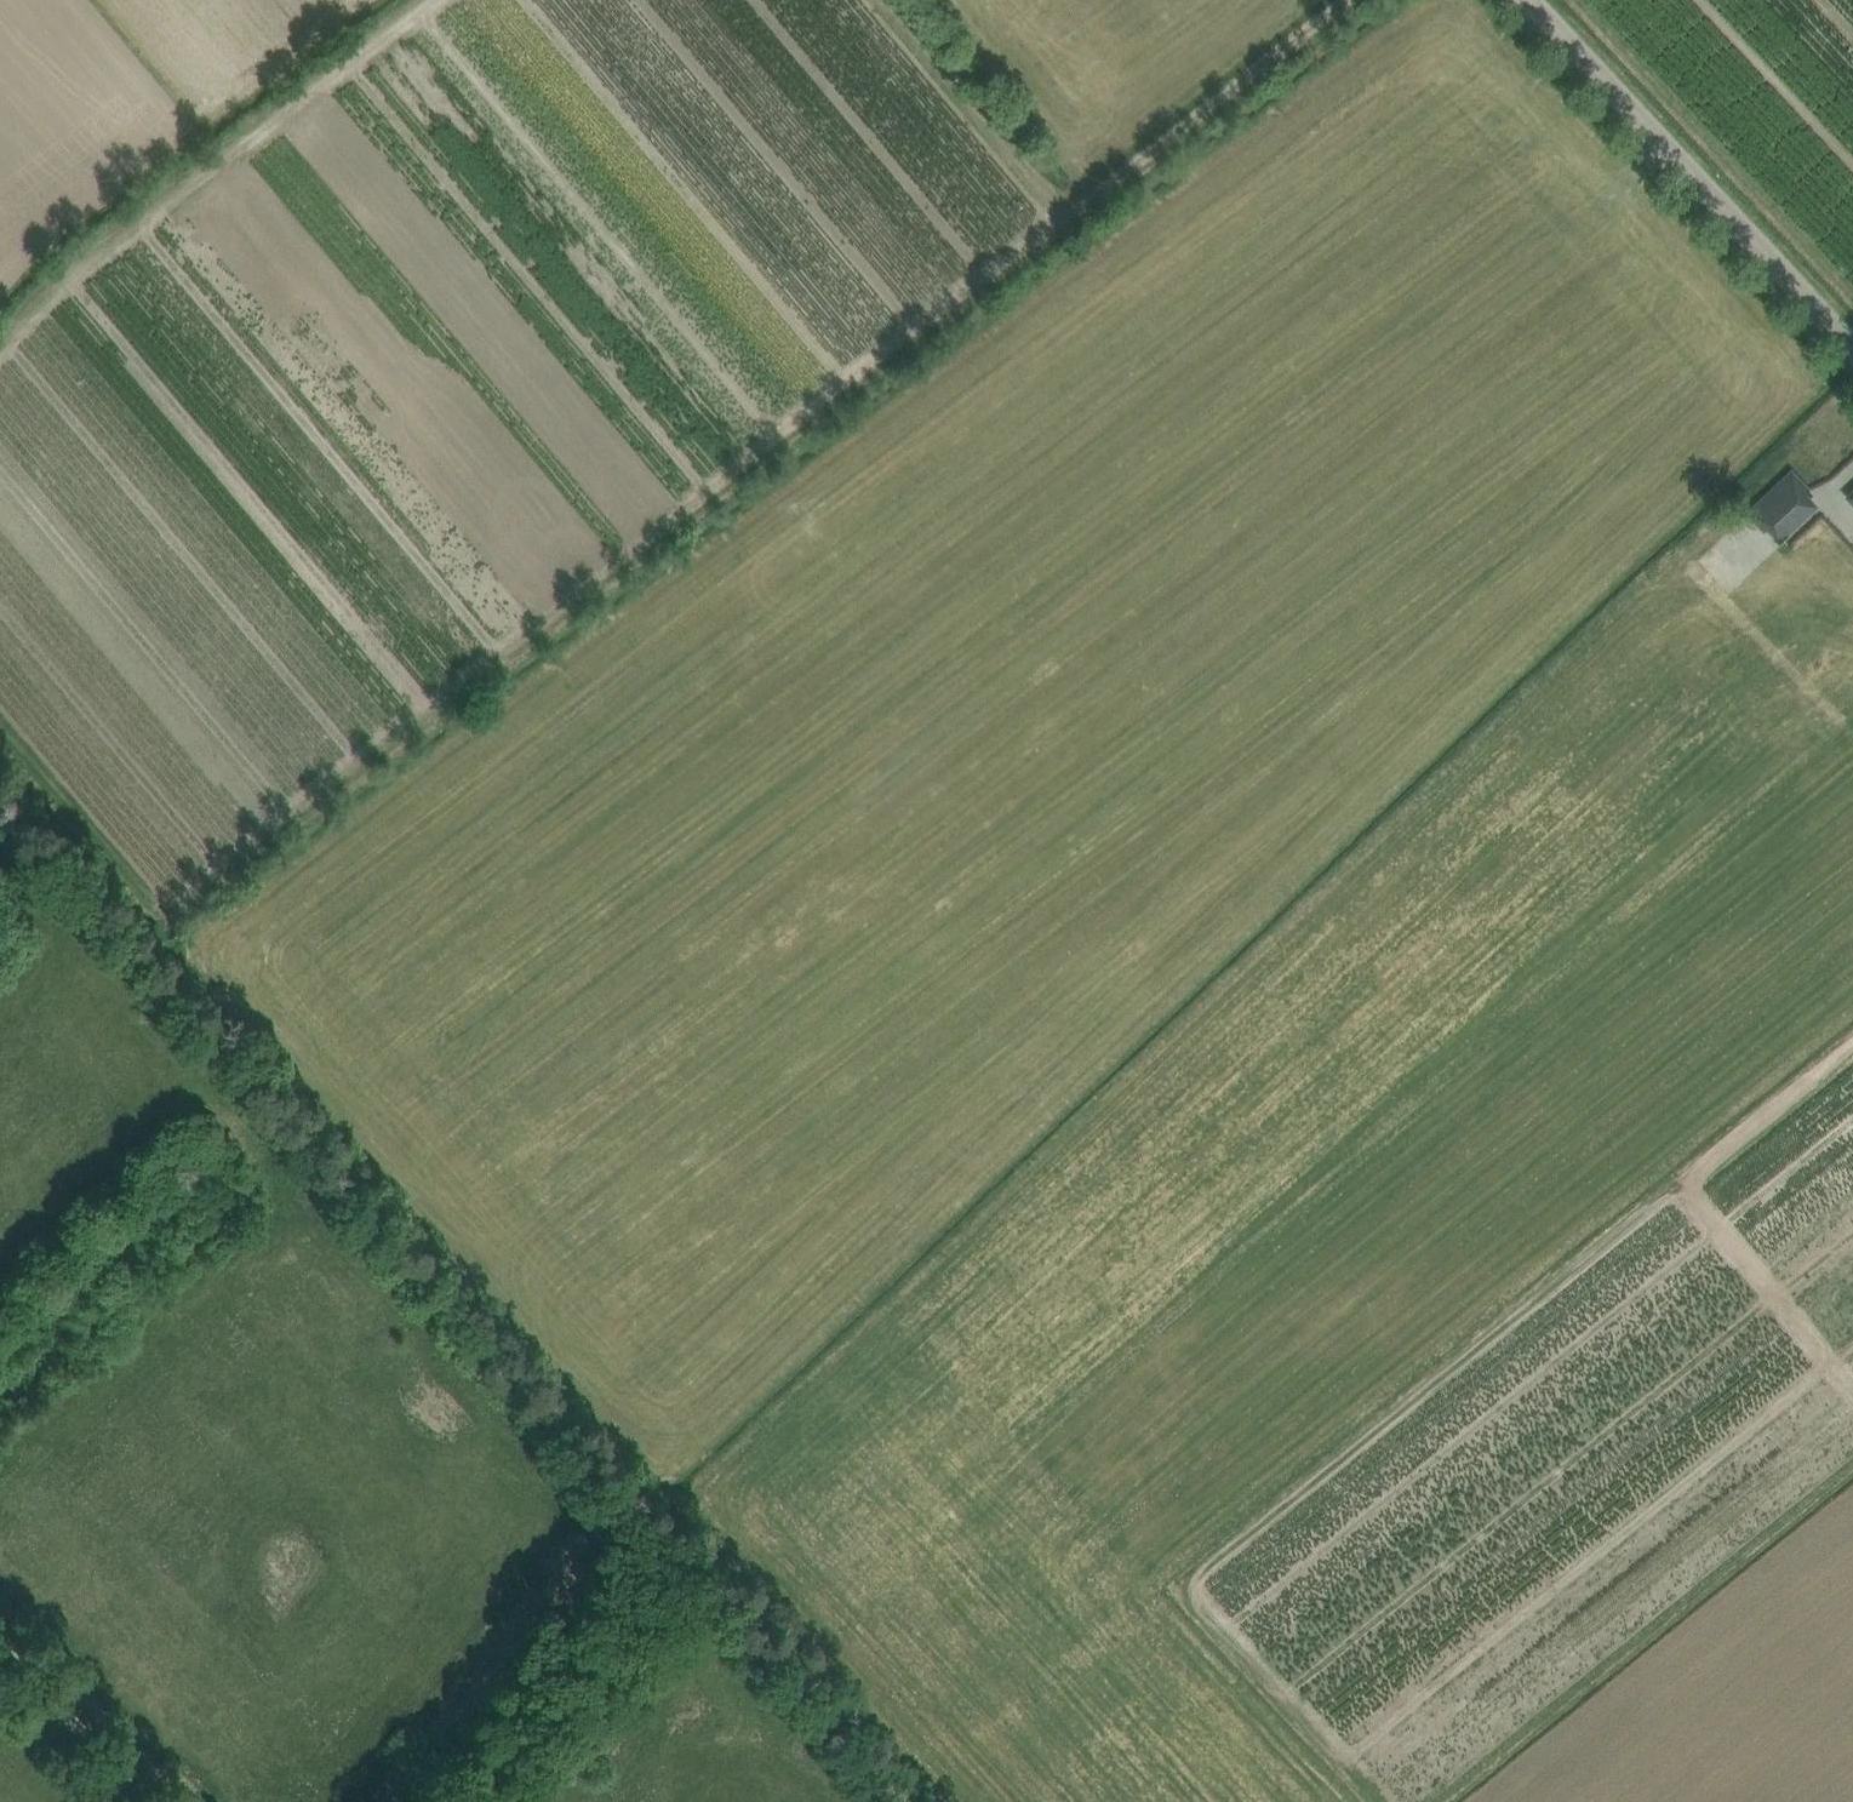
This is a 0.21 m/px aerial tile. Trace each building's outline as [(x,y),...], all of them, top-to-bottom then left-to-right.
[(1793,467),(1746,512),(1765,532),(1768,529),(1781,543),(1821,506),(1808,492),(1812,488),(1793,467)]
